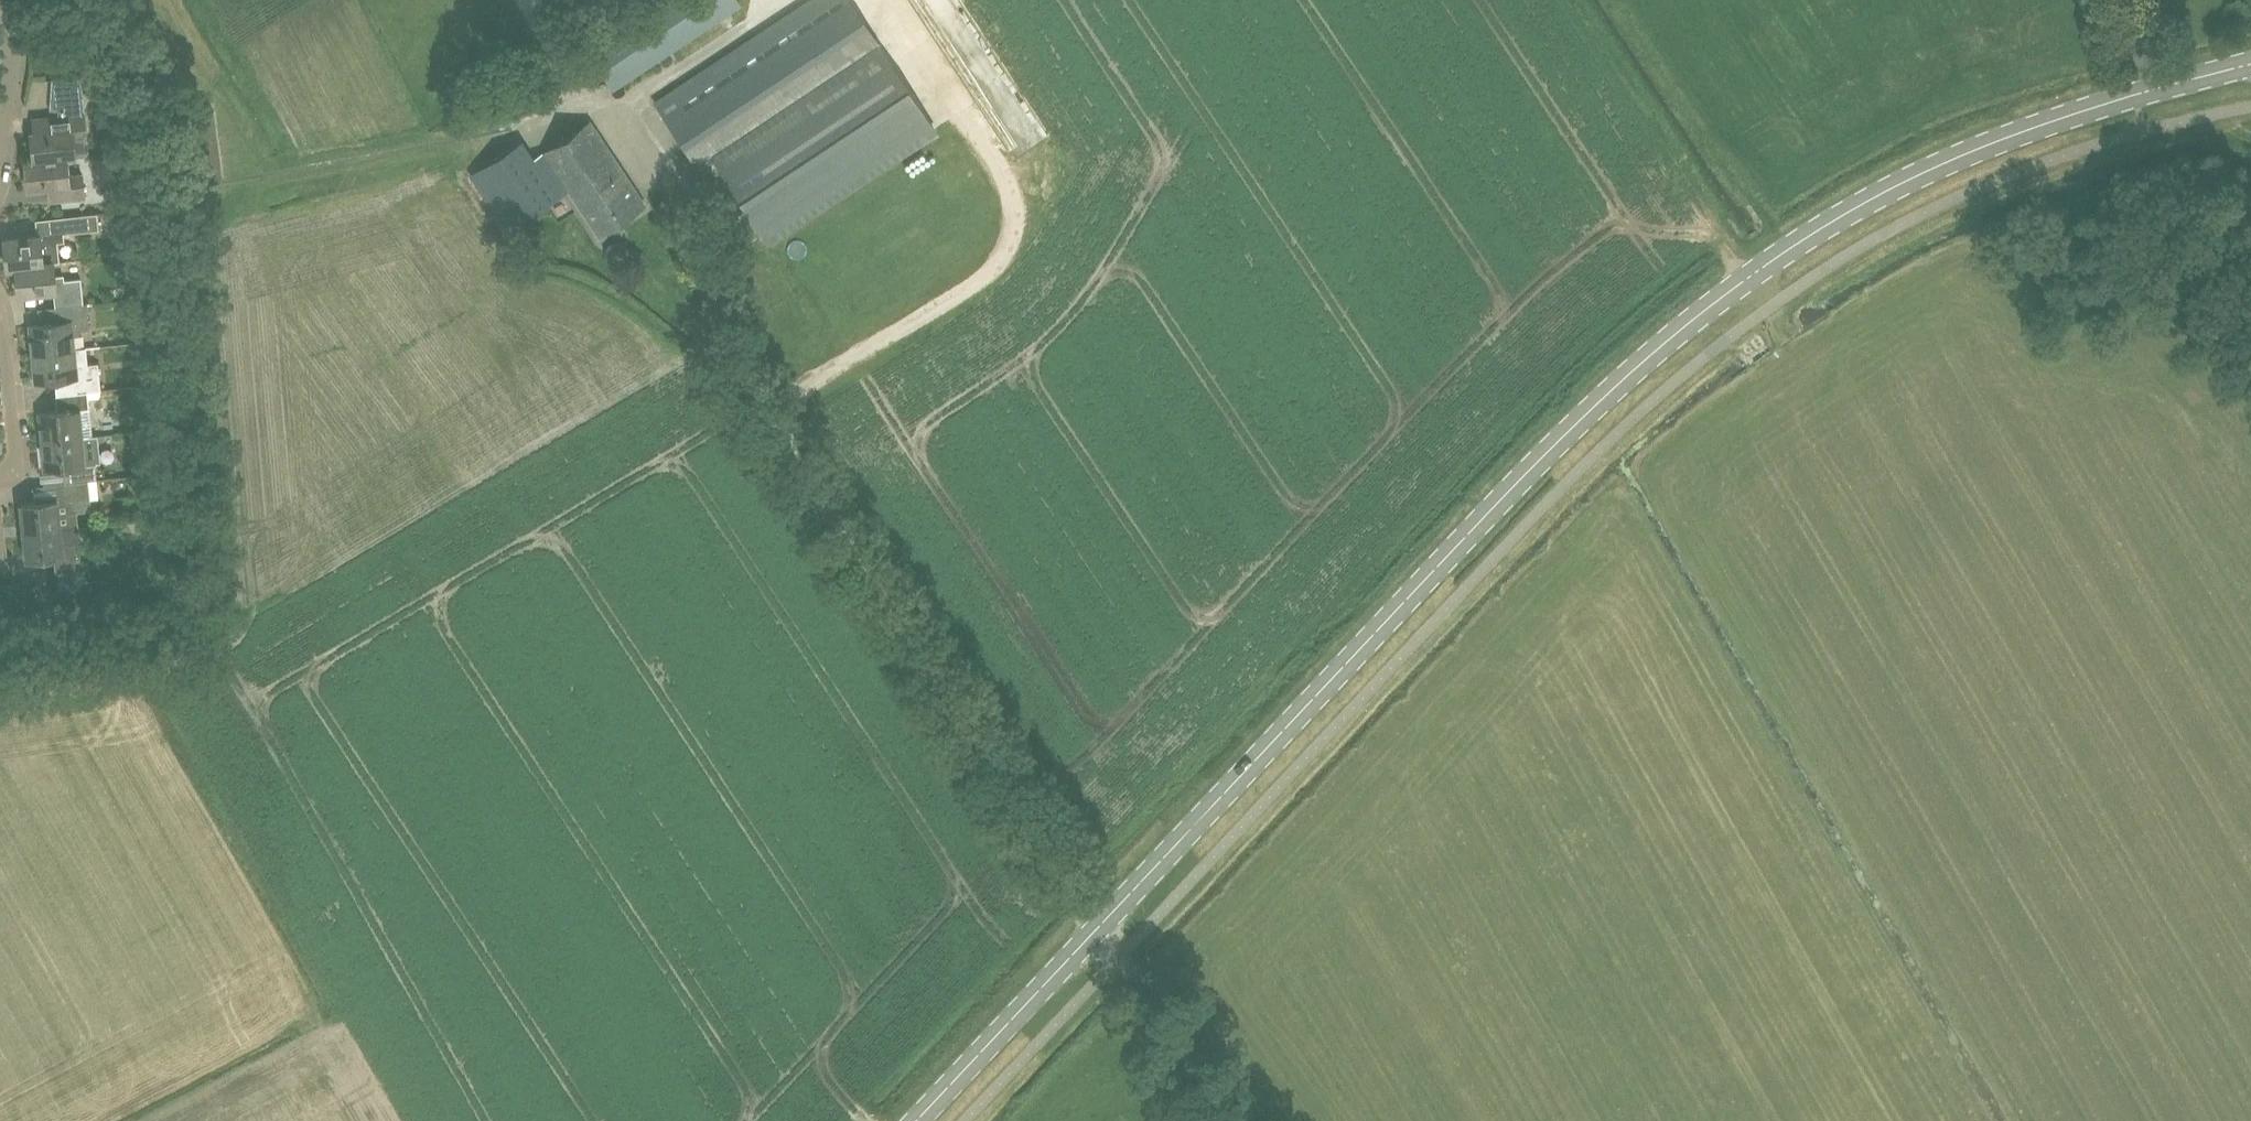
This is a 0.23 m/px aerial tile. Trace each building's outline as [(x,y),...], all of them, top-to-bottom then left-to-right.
[(589,55),(615,91),(743,5),(739,0),(671,0),(589,55)] [(655,102),(705,177),(721,166),(768,238),(934,128),(850,0),(809,0),(655,102)] [(128,78),(112,79),(113,87),(115,87),(116,95),(130,93),(128,78)] [(58,110),(58,115),(33,118),(35,132),(30,132),(33,160),(24,161),(76,156),(89,154),(83,95),(73,96),(71,80),(52,79),(50,109),(58,110)] [(509,229),(569,189),(599,234),(645,204),(590,121),(523,165),(511,147),(472,173),(509,229)] [(28,189),(48,187),(50,201),(85,197),(82,174),(69,175),(67,157),(76,156),(24,161),(28,189)] [(66,240),(65,233),(99,229),(97,213),(62,217),(64,232),(4,239),(7,267),(61,261),(59,241),(66,240)] [(56,306),(60,306),(83,303),(81,278),(64,280),(64,274),(63,275),(61,261),(7,267),(15,266),(18,294),(54,290),(56,306)] [(61,321),(39,323),(30,324),(33,352),(76,348),(75,335),(80,335),(79,330),(89,329),(87,303),(83,303),(60,306),(61,321)] [(70,393),(87,391),(100,390),(97,363),(83,365),(82,360),(78,361),(76,348),(33,352),(36,381),(68,377),(70,393)] [(106,361),(106,348),(86,349),(87,362),(106,361)] [(87,391),(70,393),(60,394),(62,409),(39,412),(42,440),(92,435),(87,391)] [(69,482),(88,480),(97,479),(95,460),(97,457),(95,435),(92,435),(42,440),(45,469),(68,466),(69,482)] [(21,503),(24,531),(80,525),(78,511),(86,510),(90,508),(91,504),(88,480),(69,482),(62,483),(64,498),(21,503)] [(81,537),(80,525),(24,531),(27,559),(54,556),(56,572),(81,569),(78,540),(81,537)]
